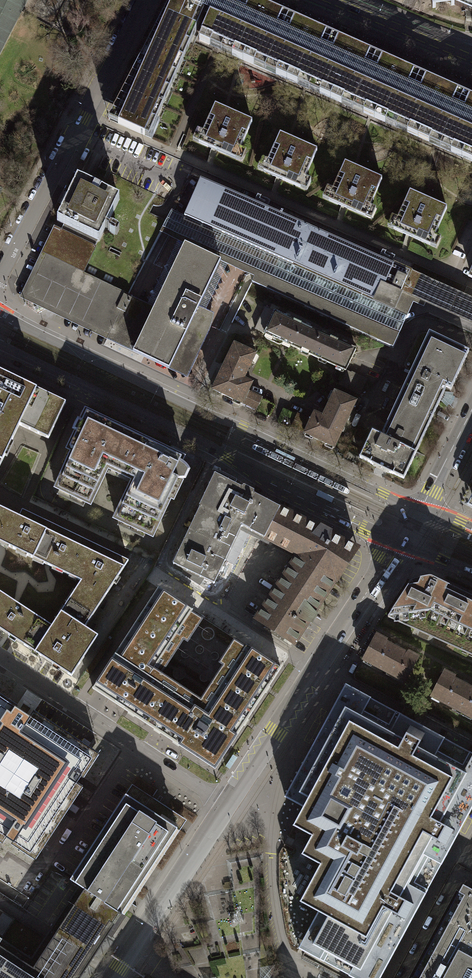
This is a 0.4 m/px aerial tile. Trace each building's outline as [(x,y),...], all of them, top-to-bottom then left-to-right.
[(22,11),(27,0),(0,0),(0,53),(22,11)] [(176,0),(173,0),(120,118),(118,124),(145,135),(200,11),(202,4),(192,0),(186,0),(184,4),(176,0)] [(453,108),(373,72),(369,71),(285,33),(210,0),(192,0),(202,4),(200,11),(210,15),(253,34),(364,83),(368,85),(447,120),(471,131),(471,116),(453,108)] [(376,55),(292,17),(253,0),(210,0),(285,33),(369,71),(376,55)] [(432,8),(454,5),(471,13),(471,0),(431,0),(432,8)] [(253,34),(210,15),(201,35),(244,54),(246,55),(245,58),(305,85),(306,82),(355,103),(364,83),(253,34)] [(460,92),(380,56),(376,55),(369,71),(373,72),(453,108),(471,116),(471,97),(460,92)] [(225,110),(215,106),(204,130),(195,126),(189,139),(214,150),(236,159),(252,122),(225,110)] [(317,151),(280,135),(269,159),(261,155),(255,168),(279,178),(301,188),(317,151)] [(355,168),(345,163),(333,189),(324,185),(319,197),(343,207),(365,217),(382,180),(355,168)] [(119,199),(77,178),(57,221),(64,224),(98,240),(99,241),(119,199)] [(393,308),(401,291),(426,302),(471,322),(471,300),(463,296),(467,288),(413,264),(410,272),(200,179),(184,216),(393,308)] [(420,197),(410,192),(398,217),(389,213),(384,225),(409,236),(430,246),(447,209),(420,197)] [(424,307),(426,302),(401,291),(393,308),(184,216),(171,210),(160,231),(178,240),(185,243),(221,260),(228,264),(254,276),(252,282),(393,347),(405,321),(413,302),(424,307)] [(98,240),(64,224),(61,229),(61,230),(60,230),(29,293),(111,332),(112,330),(121,311),(123,311),(130,297),(128,296),(82,274),(98,240)] [(107,339),(111,332),(29,293),(60,230),(61,230),(61,229),(54,226),(20,297),(107,339)] [(178,240),(148,303),(155,306),(185,243),(178,240)] [(133,352),(169,369),(172,363),(174,367),(177,370),(181,371),(186,371),(189,369),(192,366),(193,362),(192,357),(206,327),(209,319),(210,312),(199,306),(221,260),(185,243),(155,306),(154,308),(137,300),(129,316),(127,323),(124,330),(123,338),(136,344),(133,352)] [(199,306),(206,309),(228,264),(221,260),(199,306)] [(467,288),(463,296),(471,300),(471,290),(467,288)] [(154,308),(155,306),(148,303),(129,294),(128,296),(130,297),(123,311),(121,311),(112,330),(111,332),(107,339),(133,352),(136,344),(123,338),(124,330),(127,323),(129,316),(137,300),(154,308)] [(405,321),(420,316),(423,310),(429,313),(471,332),(471,322),(426,302),(424,307),(413,302),(405,321)] [(206,309),(199,306),(210,312),(209,319),(206,327),(192,357),(193,362),(192,366),(189,369),(186,371),(181,371),(177,370),(174,368),(172,363),(169,369),(187,377),(210,329),(213,321),(214,313),(206,309)] [(310,355),(320,333),(265,307),(255,329),(264,333),(265,334),(265,335),(265,336),(265,337),(265,338),(266,338),(278,344),(279,344),(280,344),(281,343),(282,343),(282,342),(310,355)] [(320,333),(310,355),(345,371),(346,370),(356,349),(320,333)] [(469,351),(429,333),(382,434),(384,434),(383,436),(415,452),(416,451),(417,451),(440,401),(444,393),(446,388),(451,390),(469,351)] [(255,354),(234,344),(212,389),(242,404),(243,403),(256,409),(262,397),(249,390),(252,383),(243,379),(255,354)] [(338,384),(359,394),(366,380),(346,370),(345,371),(338,384)] [(0,371),(0,466),(15,434),(20,425),(48,439),(66,403),(0,371)] [(334,448),(356,402),(335,392),(323,417),(314,413),(311,420),(297,414),(292,426),(305,433),(305,434),(334,448)] [(453,393),(444,393),(440,401),(446,407),(448,405),(450,406),(453,402),(454,397),(452,397),(453,393)] [(181,464),(179,463),(181,458),(87,413),(81,424),(78,422),(75,430),(78,431),(70,448),(74,450),(57,488),(90,503),(107,466),(135,479),(117,518),(151,534),(169,496),(172,497),(181,479),(184,479),(188,470),(184,466),(181,464)] [(383,436),(372,431),(359,458),(370,463),(372,464),(372,465),(391,473),(393,474),(403,479),(416,452),(415,452),(383,436)] [(200,507),(241,526),(264,538),(280,508),(253,494),(254,492),(244,486),(242,488),(215,475),(199,506),(200,507)] [(241,526),(200,507),(173,564),(183,569),(204,579),(214,584),(223,565),(241,526)] [(297,555),(336,580),(337,581),(351,559),(358,548),(345,541),(331,534),(331,532),(321,526),(319,528),(280,508),(264,538),(297,555)] [(2,543),(33,558),(49,523),(31,514),(22,510),(19,517),(14,514),(3,509),(0,515),(0,542),(2,543)] [(69,575),(86,540),(80,538),(49,523),(33,558),(69,575)] [(241,526),(223,565),(233,570),(250,535),(295,559),(297,555),(264,538),(241,526)] [(66,603),(90,619),(128,561),(115,554),(86,540),(69,575),(81,581),(66,603)] [(336,580),(297,555),(295,559),(256,619),(294,644),(308,622),(311,623),(317,615),(314,612),(336,580)] [(204,579),(183,569),(186,579),(198,585),(204,579)] [(411,582),(388,617),(471,655),(471,597),(454,588),(432,578),(430,577),(429,577),(422,578),(414,580),(413,581),(411,582)] [(100,693),(215,768),(281,668),(246,646),(203,711),(197,707),(156,680),(150,676),(193,611),(158,588),(92,688),(100,693)] [(45,621),(0,592),(0,629),(3,631),(26,646),(37,630),(39,632),(45,621)] [(37,630),(26,646),(41,656),(71,676),(98,636),(85,627),(90,619),(66,603),(52,626),(45,621),(39,632),(37,630)] [(386,640),(376,634),(363,659),(405,682),(418,657),(408,651),(407,653),(386,642),(386,640)] [(107,637),(85,671),(91,674),(113,641),(107,637)] [(454,679),(455,676),(444,671),(431,695),(471,717),(471,688),(454,679)] [(471,804),(471,754),(467,751),(464,757),(440,744),(443,738),(394,711),(386,724),(362,711),(369,697),(344,684),(343,686),(311,744),(282,797),(300,807),(290,825),(309,835),(299,854),(317,864),(297,901),(316,911),(296,947),(321,962),(325,955),(349,968),(346,975),(352,977),(377,977),(426,889),(413,882),(426,857),(439,864),(471,804)] [(0,694),(0,842),(2,843),(6,837),(12,841),(11,844),(35,859),(83,787),(77,783),(81,777),(83,778),(99,754),(33,711),(29,717),(28,716),(23,712),(18,709),(16,708),(18,706),(0,694)] [(18,709),(28,716),(33,707),(24,700),(18,709)] [(76,884),(120,913),(176,828),(123,794),(67,878),(76,884)] [(120,913),(76,884),(45,932),(42,936),(86,965),(88,962),(120,913)] [(461,884),(410,977),(471,977),(471,890),(461,884)] [(42,936),(0,909),(0,977),(77,977),(86,965),(42,936)] [(258,967),(258,977),(270,977),(272,964),(258,967)]
